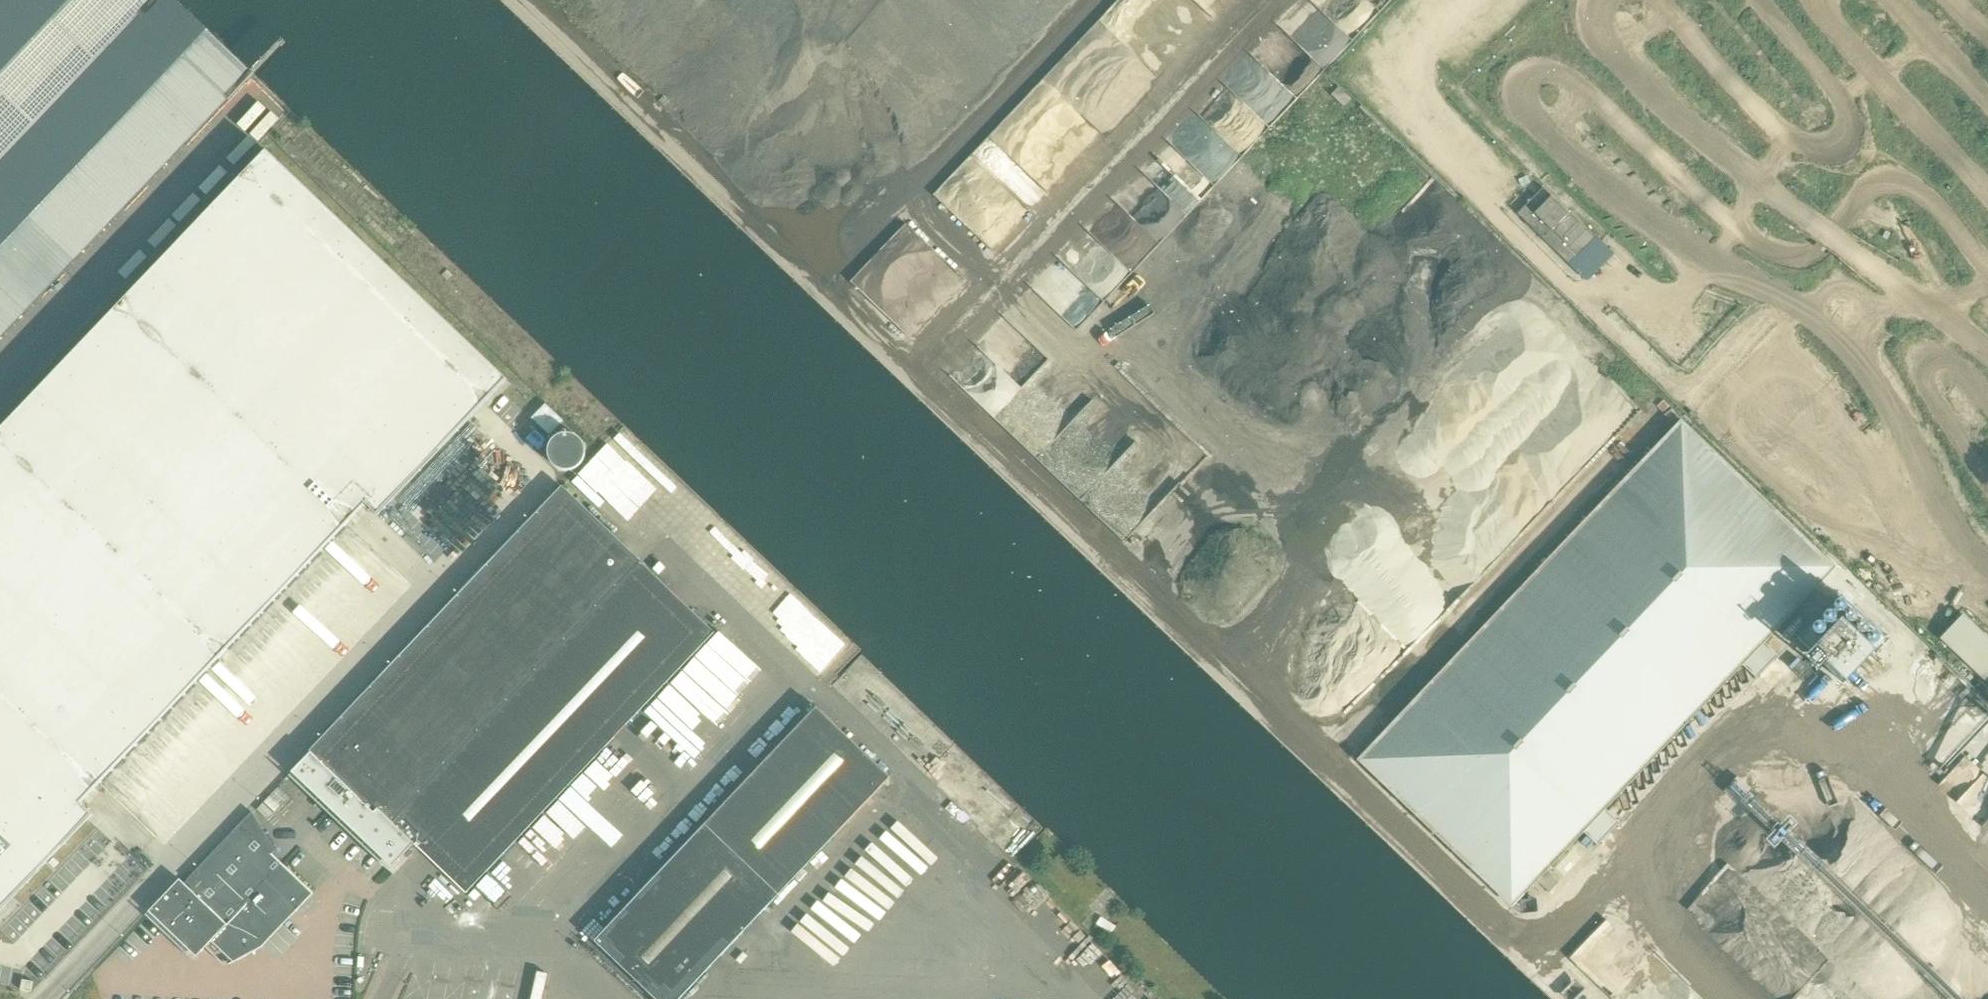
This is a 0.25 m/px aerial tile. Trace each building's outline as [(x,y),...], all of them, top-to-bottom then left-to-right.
[(43,294),(229,99),(125,0),(0,0),(0,339),(43,294)] [(1378,159),(1412,192),(1430,174),(1396,141),(1378,159)] [(376,513),(506,377),(370,246),(268,148),(0,428),(0,906),(92,809),(81,798),(364,502),(376,513)] [(1517,213),(1569,264),(1594,239),(1542,188),(1517,213)] [(563,421),(545,404),(531,418),(549,435),(563,421)] [(1432,835),(1433,836),(1438,831),(1455,847),(1450,852),(1452,854),(1456,849),(1473,865),(1469,870),(1470,871),(1475,866),(1492,883),(1487,888),(1489,889),(1493,884),(1510,900),(1510,907),(1512,907),(1512,900),(1528,883),(1533,888),(1534,886),(1530,882),(1546,865),(1551,869),(1552,868),(1547,863),(1563,846),(1568,851),(1570,849),(1565,845),(1581,828),(1586,832),(1587,832),(1597,841),(1593,845),(1595,846),(1619,820),(1618,819),(1614,823),(1604,813),(1605,812),(1600,808),(1616,790),(1621,795),(1623,794),(1618,789),(1634,772),(1639,777),(1640,775),(1635,771),(1652,753),(1657,758),(1658,757),(1653,752),(1669,735),(1674,740),(1676,738),(1671,733),(1687,716),(1692,721),(1693,720),(1688,715),(1705,698),(1710,703),(1711,701),(1706,696),(1722,679),(1727,684),(1729,683),(1724,678),(1740,661),(1745,665),(1746,665),(1756,674),(1752,678),(1754,679),(1778,654),(1777,652),(1773,656),(1763,646),(1764,645),(1759,641),(1775,624),(1780,628),(1782,627),(1777,622),(1793,605),(1798,610),(1799,608),(1794,604),(1811,587),(1816,591),(1817,590),(1812,585),(1828,568),(1835,568),(1835,566),(1828,567),(1811,551),(1816,546),(1814,544),(1810,549),(1792,533),(1797,528),(1796,527),(1791,532),(1774,515),(1779,510),(1777,509),(1772,514),(1755,498),(1760,493),(1759,491),(1754,496),(1737,480),(1741,475),(1740,474),(1735,479),(1718,462),(1723,457),(1721,456),(1717,461),(1700,445),(1704,440),(1703,438),(1698,443),(1681,427),(1681,421),(1679,421),(1680,428),(1664,444),(1659,440),(1657,441),(1662,446),(1646,463),(1641,458),(1640,460),(1645,464),(1628,481),(1623,477),(1622,478),(1627,483),(1611,500),(1606,495),(1604,497),(1609,501),(1593,518),(1588,514),(1587,515),(1592,520),(1575,537),(1570,532),(1569,534),(1574,538),(1558,556),(1553,551),(1551,552),(1556,557),(1540,574),(1535,569),(1534,571),(1539,576),(1522,593),(1518,588),(1516,589),(1521,594),(1505,611),(1500,606),(1499,608),(1503,613),(1487,630),(1482,625),(1481,626),(1486,631),(1469,648),(1465,643),(1463,645),(1468,650),(1452,667),(1447,662),(1446,664),(1450,668),(1434,685),(1429,681),(1428,682),(1433,687),(1417,704),(1412,699),(1410,701),(1415,705),(1399,722),(1394,718),(1393,719),(1397,724),(1381,741),(1376,736),(1375,738),(1380,742),(1364,759),(1357,759),(1357,761),(1364,761),(1381,777),(1376,782),(1377,783),(1382,778),(1399,794),(1395,799),(1396,801),(1401,796),(1418,812),(1413,817),(1415,818),(1419,814),(1436,830),(1432,835)] [(577,438),(575,437),(573,436),(571,435),(568,435),(566,435),(564,435),(561,435),(559,436),(557,437),(555,438),(553,440),(552,442),(551,444),(550,446),(549,448),(548,450),(548,453),(548,455),(549,457),(550,459),(551,462),(552,463),(553,465),(555,467),(557,468),(559,469),(561,470),(564,470),(566,470),(568,470),(571,470),(573,469),(575,468),(577,467),(579,465),(580,463),(582,462),(583,459),(583,457),(584,455),(584,453),(584,450),(583,448),(583,446),(582,444),(580,442),(579,440),(577,438)] [(293,771),(330,807),(392,867),(414,844),(466,894),(714,633),(562,487),(430,626),(314,747),(314,748),(293,771)] [(1837,595),(1796,639),(1843,683),(1868,657),(1884,640),(1837,595)] [(1985,681),(1986,682),(1987,680),(1987,639),(1962,615),(1960,617),(1940,639),(1985,681)] [(704,825),(594,941),(654,998),(679,998),(889,778),(816,707),(704,825)] [(226,924),(215,937),(227,948),(224,952),(230,959),(231,959),(235,962),(262,947),(261,946),(260,947),(259,944),(293,908),(296,912),(313,894),(272,854),(276,851),(252,812),(187,880),(184,883),(204,902),(226,924)] [(150,912),(173,934),(204,902),(184,883),(180,879),(149,912),(150,912)] [(196,957),(215,937),(226,924),(204,902),(173,934),(196,956),(196,957)] [(21,989),(20,990),(30,992),(33,982),(23,980),(21,989)]
